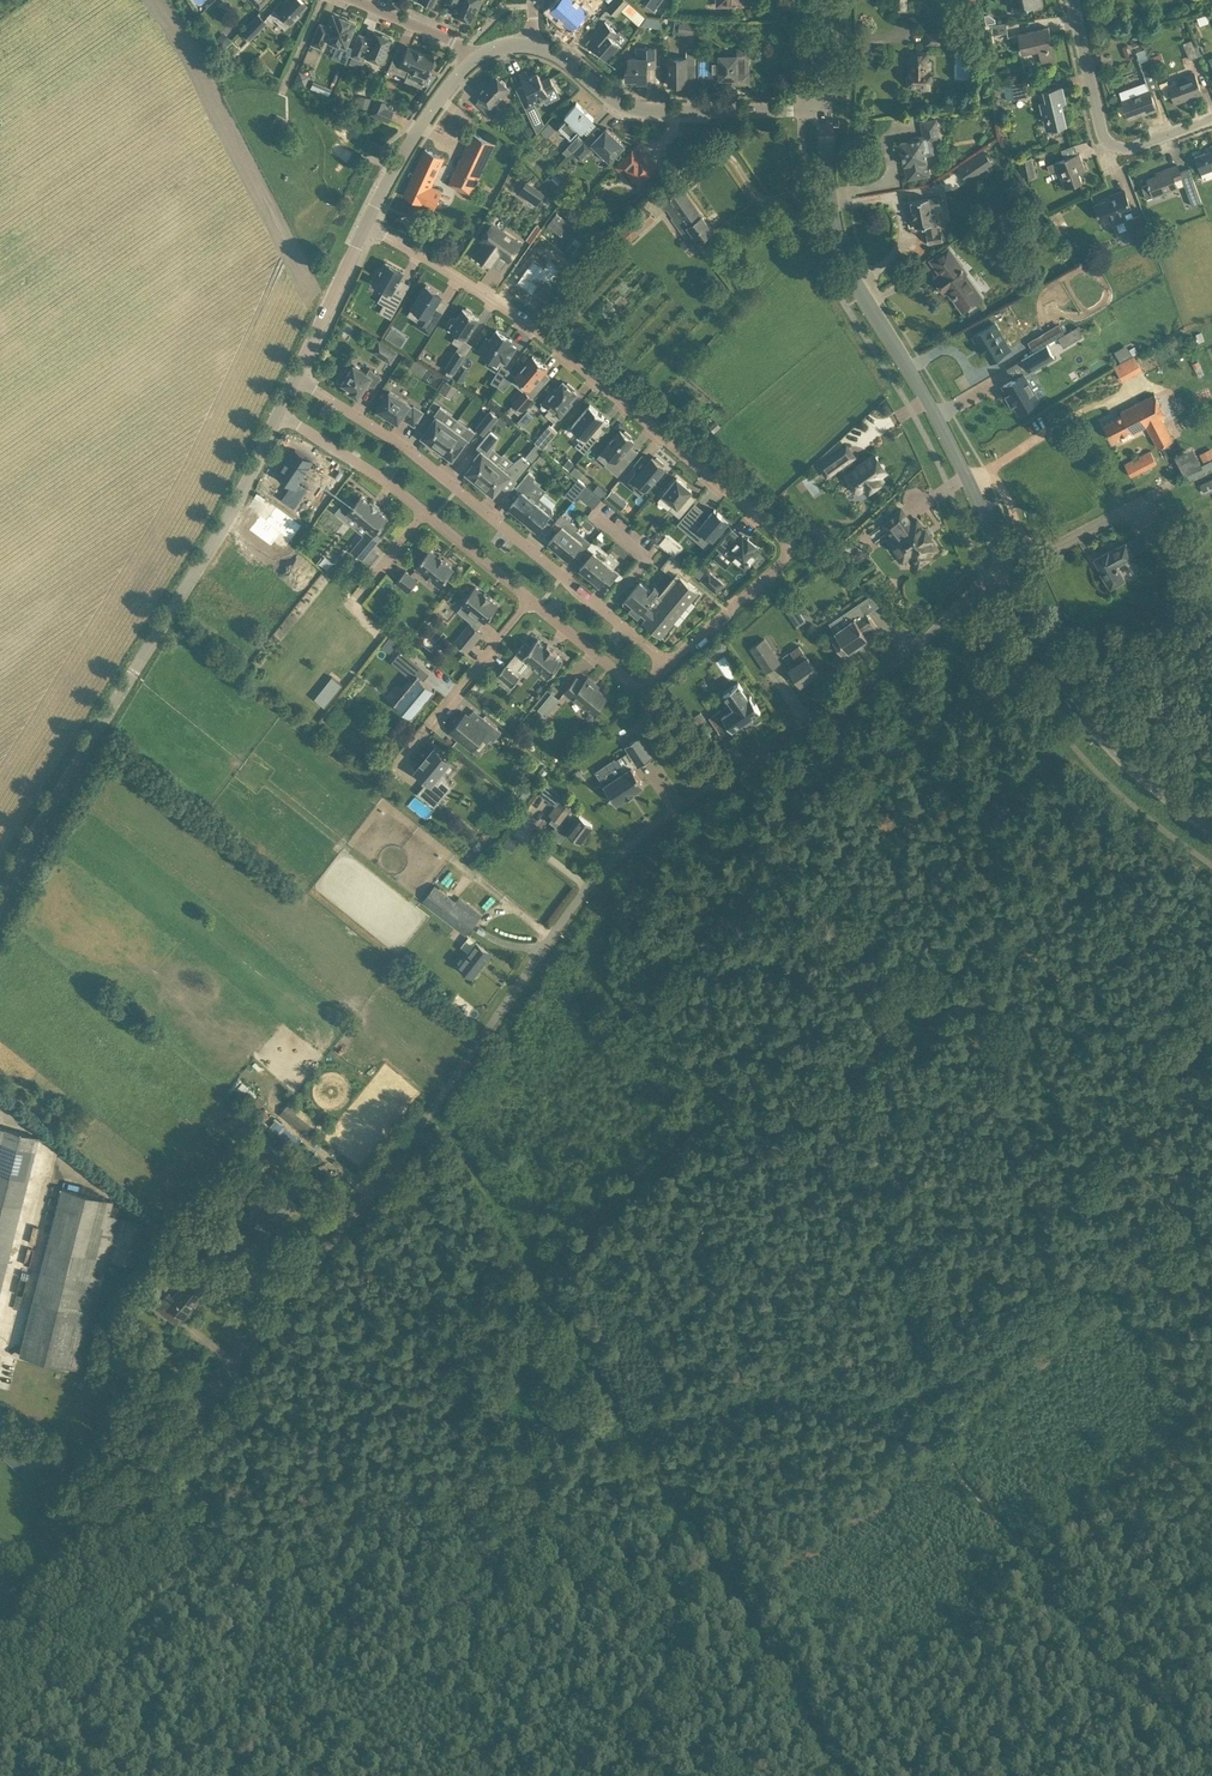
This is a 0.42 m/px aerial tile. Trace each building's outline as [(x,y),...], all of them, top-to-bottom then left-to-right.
[(283,2),(281,0),(266,16),(272,21),(278,15),(281,17),(282,15),(291,23),(301,13),(299,11),(306,4),(301,0),(285,0),(283,2)] [(469,20),(473,11),(476,12),(481,0),(446,0),(445,2),(454,6),(452,13),(469,20)] [(550,9),(570,28),(577,20),(579,22),(589,11),(577,0),(559,0),(550,9)] [(615,15),(617,17),(630,2),(627,0),(616,0),(608,9),(615,15)] [(1015,8),(1024,6),(1024,7),(1028,6),(1028,5),(1037,4),(1036,0),(1013,0),(1015,8)] [(580,22),(587,29),(599,18),(592,11),(580,22)] [(311,43),(322,48),(326,38),(345,46),(355,24),(348,21),(348,20),(339,16),(339,17),(332,14),(327,26),(319,23),(315,34),(311,43)] [(242,31),(250,39),(266,22),(258,15),(242,31)] [(679,33),(696,35),(697,22),(680,20),(679,33)] [(599,41),(592,48),(605,59),(611,52),(614,54),(622,45),(624,43),(629,39),(621,30),(618,32),(605,21),(592,35),(599,41)] [(1006,22),(991,23),(993,33),(1008,32),(1006,22)] [(991,23),(985,24),(987,42),(993,41),(993,33),(991,23)] [(1038,47),(1041,62),(1056,58),(1049,26),(1018,34),(1023,51),(1038,47)] [(216,40),(224,48),(231,40),(223,32),(215,40),(216,40)] [(925,32),(925,44),(946,44),(946,32),(925,32)] [(364,55),(383,63),(389,47),(387,46),(390,38),(380,34),(378,37),(373,35),(371,38),(359,33),(350,55),(360,59),(363,53),(365,54),(364,55)] [(1184,42),(1190,59),(1199,55),(1193,39),(1184,42)] [(392,59),(388,69),(406,77),(405,80),(421,87),(426,76),(434,57),(422,52),(422,51),(415,49),(407,46),(400,62),(392,59)] [(637,57),(628,57),(629,67),(626,67),(626,79),(637,78),(638,81),(648,81),(648,66),(656,66),(656,47),(637,47),(637,57)] [(687,49),(687,57),(668,57),(668,84),(688,84),(688,77),(688,67),(696,66),(696,53),(696,48),(687,49)] [(749,71),(749,60),(749,48),(737,48),(737,53),(719,54),(710,55),(710,77),(720,77),(720,78),(732,78),(732,83),(750,83),(750,71),(749,71)] [(921,88),(931,88),(931,60),(927,60),(927,52),(912,52),(912,69),(909,69),(909,85),(921,85),(921,88)] [(1161,52),(1149,57),(1153,66),(1165,62),(1161,52)] [(1138,56),(1144,77),(1153,74),(1146,53),(1138,56)] [(1165,69),(1156,72),(1159,80),(1168,77),(1165,69)] [(524,83),(516,87),(525,106),(534,102),(534,101),(544,96),(546,103),(560,96),(550,76),(542,80),(538,72),(529,76),(527,70),(526,70),(527,72),(520,75),(524,83)] [(294,81),(305,85),(309,75),(298,71),(294,81)] [(1167,80),(1160,83),(1165,98),(1173,95),(1175,102),(1202,92),(1195,72),(1190,74),(1191,77),(1169,85),(1167,80)] [(482,96),(476,102),(493,118),(501,109),(495,103),(510,88),(496,75),(489,82),(487,81),(477,91),(482,96)] [(1025,81),(1011,83),(1014,98),(1028,95),(1025,81)] [(1060,98),(1065,97),(1063,86),(1043,90),(1046,101),(1040,102),(1044,118),(1047,117),(1050,129),(1067,125),(1060,98)] [(1122,99),(1128,117),(1146,111),(1147,113),(1157,109),(1150,89),(1122,99)] [(356,107),(368,110),(371,99),(358,96),(356,107)] [(384,107),(386,101),(376,97),(370,113),(388,121),(393,111),(384,107)] [(560,125),(572,136),(580,127),(583,130),(594,118),(577,102),(566,113),(568,116),(560,125)] [(921,121),(924,135),(913,137),(913,139),(900,142),(905,164),(908,163),(911,178),(929,175),(924,146),(929,146),(931,142),(931,141),(940,139),(936,119),(921,121)] [(607,127),(598,135),(592,142),(610,160),(625,144),(607,127)] [(449,183),(470,193),(495,142),(473,132),(449,183)] [(584,140),(578,135),(562,152),(568,157),(573,152),(584,140)] [(591,147),(584,140),(573,152),(580,159),(591,147)] [(1074,144),(1063,148),(1066,156),(1077,152),(1074,144)] [(1195,156),(1201,173),(1211,169),(1211,145),(1210,146),(1211,149),(1195,156)] [(404,194),(434,208),(442,192),(431,187),(444,157),(426,148),(404,194)] [(984,150),(964,163),(974,177),(993,164),(984,150)] [(633,151),(617,167),(624,173),(626,171),(630,171),(632,173),(632,180),(634,182),(641,182),(643,183),(644,181),(650,175),(649,174),(656,167),(655,166),(656,164),(649,158),(648,159),(647,158),(645,159),(641,155),(639,157),(633,151)] [(1078,169),(1085,166),(1080,152),(1055,162),(1065,188),(1082,181),(1078,169)] [(1018,159),(1022,179),(1035,177),(1031,157),(1018,159)] [(1182,177),(1182,175),(1178,164),(1162,170),(1164,173),(1147,179),(1149,183),(1142,185),(1147,198),(1178,187),(1175,179),(1182,177)] [(1182,177),(1192,205),(1202,201),(1189,167),(1180,171),(1182,177)] [(528,182),(520,193),(537,204),(544,193),(528,182)] [(702,214),(682,187),(661,202),(685,235),(686,238),(693,233),(699,242),(704,238),(714,231),(702,214)] [(1117,196),(1095,204),(1101,220),(1112,215),(1115,224),(1123,221),(1127,219),(1126,218),(1123,211),(1131,208),(1124,189),(1116,193),(1117,196)] [(926,233),(928,243),(943,240),(941,229),(938,229),(934,211),(931,212),(930,206),(940,205),(939,197),(929,198),(928,197),(911,200),(916,226),(926,224),(928,233),(926,233)] [(518,221),(535,234),(548,216),(531,204),(518,221)] [(1127,219),(1123,221),(1131,243),(1148,236),(1140,213),(1126,218),(1127,219)] [(637,215),(619,231),(629,242),(647,226),(637,215)] [(484,242),(476,253),(492,265),(501,253),(510,260),(521,243),(505,232),(503,235),(490,226),(481,239),(484,242)] [(954,294),(955,296),(956,295),(965,308),(981,297),(966,274),(961,271),(963,269),(962,268),(960,269),(951,261),(955,256),(949,248),(932,259),(931,259),(941,273),(936,277),(934,274),(933,274),(945,292),(951,288),(955,293),(954,294)] [(516,279),(514,282),(532,294),(544,278),(555,286),(567,269),(550,257),(546,264),(533,255),(521,272),(520,271),(515,278),(516,279)] [(385,303),(381,311),(391,316),(402,296),(393,291),(404,271),(386,261),(381,271),(379,269),(372,281),(383,286),(381,290),(384,292),(379,300),(385,303)] [(423,316),(417,325),(429,332),(442,312),(435,307),(443,294),(426,284),(412,306),(421,311),(419,313),(423,316)] [(454,317),(448,326),(458,332),(452,341),(460,345),(445,367),(454,373),(474,342),(467,338),(479,318),(472,313),(472,311),(467,307),(465,308),(463,307),(456,318),(454,317)] [(999,321),(977,334),(983,343),(981,344),(985,351),(989,349),(994,359),(1009,350),(999,333),(1004,330),(999,321)] [(396,330),(391,327),(386,337),(390,339),(396,330)] [(513,339),(497,329),(490,339),(486,337),(478,350),(498,362),(500,358),(506,362),(517,346),(510,342),(513,339)] [(1065,333),(1059,337),(1063,345),(1070,341),(1065,333)] [(391,363),(399,351),(385,342),(377,354),(391,363)] [(1047,343),(1022,358),(1030,371),(1055,357),(1047,343)] [(1123,353),(1117,356),(1120,361),(1126,358),(1123,353)] [(1114,366),(1121,379),(1140,368),(1133,355),(1114,366)] [(514,403),(522,410),(549,377),(543,372),(547,368),(533,356),(516,376),(530,388),(526,391),(525,390),(514,403)] [(346,369),(340,377),(344,380),(343,382),(352,388),(350,391),(359,396),(367,384),(374,388),(382,375),(370,367),(367,372),(354,364),(350,371),(346,369)] [(461,364),(454,376),(462,381),(469,369),(461,364)] [(510,370),(502,364),(491,381),(498,386),(510,370)] [(1024,373),(1003,385),(1008,393),(1007,394),(1012,403),(1013,403),(1018,411),(1039,399),(1024,373)] [(457,388),(447,381),(440,392),(451,398),(457,388)] [(554,403),(546,414),(555,422),(568,407),(566,405),(577,393),(574,390),(575,388),(568,382),(567,384),(563,381),(557,389),(555,388),(547,397),(554,403)] [(410,403),(390,390),(384,400),(382,398),(378,405),(380,406),(378,409),(399,422),(403,415),(407,417),(406,419),(415,425),(423,411),(414,406),(413,407),(409,405),(410,403)] [(1122,414),(1104,423),(1112,439),(1120,435),(1123,441),(1134,436),(1132,432),(1147,424),(1158,447),(1173,439),(1161,417),(1166,415),(1155,394),(1121,411),(1122,414)] [(585,453),(604,430),(597,425),(605,416),(590,404),(572,426),(583,436),(576,445),(585,453)] [(429,440),(428,442),(436,448),(452,427),(443,420),(447,411),(441,406),(434,415),(437,416),(423,435),(429,440)] [(499,417),(490,410),(476,427),(485,434),(496,420),(499,417)] [(499,417),(496,420),(504,427),(509,420),(501,414),(499,417)] [(550,424),(535,441),(536,443),(543,448),(558,431),(550,424)] [(452,427),(436,448),(445,455),(446,453),(453,457),(467,438),(469,440),(475,431),(469,427),(461,433),(452,427)] [(622,427),(604,449),(612,456),(605,464),(618,475),(633,457),(625,451),(636,438),(622,427)] [(471,478),(479,484),(497,463),(488,456),(498,437),(491,430),(477,447),(481,450),(474,458),(476,460),(467,471),(473,476),(471,478)] [(536,443),(531,448),(538,454),(543,448),(536,443)] [(830,457),(837,468),(842,464),(848,473),(847,474),(859,491),(867,485),(870,489),(883,480),(880,475),(886,471),(875,454),(857,467),(850,459),(854,456),(847,445),(830,457)] [(1199,453),(1204,461),(1211,457),(1211,449),(1211,447),(1199,453)] [(283,467),(278,475),(291,483),(281,498),(294,507),(307,487),(298,480),(312,460),(295,448),(287,461),(286,460),(285,461),(286,462),(283,466),(282,466),(282,467),(283,467)] [(1124,461),(1130,475),(1156,463),(1149,449),(1124,461)] [(497,463),(479,484),(487,490),(488,489),(494,493),(510,474),(516,479),(530,462),(522,456),(505,470),(497,463)] [(635,464),(622,479),(634,489),(640,482),(647,488),(665,467),(663,465),(664,463),(657,457),(655,458),(652,456),(641,470),(635,464)] [(1185,473),(1188,479),(1211,467),(1211,460),(1185,473)] [(522,491),(509,506),(514,510),(512,511),(520,518),(522,517),(539,494),(544,488),(534,480),(535,476),(529,471),(516,486),(522,491)] [(677,477),(663,494),(674,503),(669,508),(679,517),(686,510),(680,504),(692,489),(677,477)] [(578,478),(566,493),(573,500),(586,484),(578,478)] [(1201,483),(1206,494),(1211,491),(1211,478),(1201,483)] [(612,489),(606,497),(613,503),(619,496),(612,489)] [(380,509),(381,508),(371,500),(370,501),(362,494),(354,504),(347,498),(336,511),(345,519),(350,513),(369,529),(352,549),(363,559),(382,535),(376,531),(389,516),(380,509)] [(552,505),(539,494),(522,517),(529,523),(528,524),(535,531),(540,525),(545,530),(551,524),(547,521),(553,513),(552,505)] [(252,526),(250,529),(252,531),(271,545),(281,532),(291,539),(302,525),(276,506),(266,520),(260,515),(253,525),(252,526)] [(901,508),(882,521),(883,523),(889,532),(891,535),(886,539),(903,563),(912,556),(919,566),(932,557),(930,554),(938,548),(931,538),(933,537),(926,527),(924,528),(917,518),(912,522),(901,508)] [(688,512),(679,522),(699,540),(706,532),(713,538),(728,520),(715,509),(702,523),(688,512)] [(549,542),(559,550),(572,533),(578,526),(562,513),(553,525),(552,524),(552,525),(552,526),(557,531),(549,542)] [(733,529),(718,546),(733,558),(733,557),(744,567),(749,561),(750,562),(752,560),(751,559),(760,548),(755,544),(756,544),(748,537),(747,538),(742,534),(741,536),(733,529)] [(819,530),(814,536),(820,541),(825,535),(819,530)] [(658,532),(654,532),(651,537),(657,542),(662,535),(658,532)] [(578,548),(583,552),(588,546),(572,533),(559,550),(569,558),(578,548)] [(659,543),(663,546),(669,538),(666,535),(659,543)] [(1109,550),(1095,557),(1111,587),(1125,579),(1117,565),(1134,556),(1126,542),(1109,551),(1109,550)] [(623,548),(617,543),(613,548),(619,553),(623,548)] [(580,567),(590,576),(604,559),(588,546),(583,552),(589,557),(580,567)] [(446,561),(447,560),(440,554),(439,555),(430,548),(416,565),(440,585),(454,568),(446,561)] [(604,559),(590,576),(600,584),(605,579),(611,584),(620,572),(614,567),(619,561),(609,553),(604,559)] [(622,602),(638,616),(642,611),(647,615),(643,620),(666,638),(672,630),(671,629),(683,614),(685,615),(696,601),(695,600),(702,592),(688,580),(694,573),(671,554),(661,566),(672,575),(675,575),(678,577),(663,596),(657,591),(659,588),(655,584),(651,589),(641,580),(622,602)] [(406,570),(396,582),(403,587),(413,575),(406,570)] [(702,580),(717,592),(724,583),(709,571),(702,580)] [(462,602),(478,615),(472,623),(471,622),(455,641),(467,651),(483,632),(478,628),(484,620),(485,621),(498,605),(490,598),(491,596),(485,591),(484,593),(475,586),(462,602)] [(787,610),(797,625),(805,620),(795,605),(787,610)] [(839,637),(834,641),(842,654),(848,650),(849,651),(856,646),(856,647),(862,643),(862,642),(869,637),(866,633),(876,626),(867,612),(861,616),(854,606),(845,613),(851,621),(835,631),(839,637)] [(393,633),(382,645),(390,651),(400,639),(393,633)] [(525,641),(498,674),(512,686),(519,677),(512,671),(523,657),(531,663),(548,677),(563,659),(555,652),(556,650),(548,643),(546,645),(538,638),(531,646),(525,641)] [(750,647),(766,671),(780,662),(764,638),(750,647)] [(720,640),(706,649),(710,656),(725,647),(720,640)] [(799,663),(791,668),(801,683),(818,672),(812,662),(808,656),(807,657),(799,645),(791,651),(799,663)] [(395,702),(401,707),(413,717),(436,689),(424,679),(430,673),(402,650),(394,659),(416,677),(395,702)] [(342,684),(333,677),(318,696),(327,703),(342,684)] [(565,691),(584,707),(586,705),(594,712),(608,696),(593,684),(595,682),(588,677),(583,682),(577,677),(565,691)] [(750,695),(749,696),(739,682),(723,692),(730,702),(709,717),(714,724),(724,717),(733,730),(744,722),(746,725),(753,720),(751,717),(761,710),(750,695)] [(905,695),(910,702),(923,693),(918,685),(905,695)] [(544,701),(538,708),(546,715),(552,707),(544,701)] [(701,711),(695,715),(700,723),(706,719),(701,711)] [(450,732),(472,749),(485,733),(493,740),(501,731),(483,715),(477,722),(466,712),(450,732)] [(619,766),(623,772),(604,784),(617,803),(627,796),(627,797),(634,792),(634,791),(645,785),(632,766),(637,763),(639,766),(653,757),(639,736),(625,745),(633,756),(619,766)] [(415,770),(428,781),(419,792),(418,792),(435,806),(435,805),(445,793),(440,790),(447,782),(440,773),(451,760),(435,746),(428,755),(427,754),(421,761),(422,762),(415,770)] [(560,799),(549,814),(553,816),(550,820),(556,825),(555,827),(564,835),(568,830),(581,840),(593,824),(580,814),(570,807),(560,799)] [(436,885),(423,902),(465,934),(480,915),(461,900),(459,902),(436,885)] [(458,965),(473,977),(480,969),(479,968),(481,964),(482,965),(492,953),(477,941),(458,965)] [(281,1115),(304,1134),(312,1123),(289,1105),(281,1115)] [(38,1137),(0,1127),(0,1288),(38,1137)] [(251,1166),(264,1178),(283,1156),(269,1144),(251,1166)] [(143,1222),(109,1214),(112,1200),(61,1187),(19,1354),(80,1369),(108,1259),(132,1265),(143,1222)] [(259,1218),(274,1229),(288,1210),(290,1212),(296,1203),(278,1191),(259,1218)] [(36,1208),(26,1242),(35,1245),(45,1211),(36,1208)] [(157,1307),(172,1319),(178,1312),(185,1317),(184,1316),(197,1300),(198,1301),(203,1295),(186,1282),(174,1297),(169,1293),(157,1307)] [(3,1459),(28,1480),(43,1462),(18,1441),(3,1459)] [(60,1448),(52,1458),(64,1468),(72,1458),(60,1448)]
